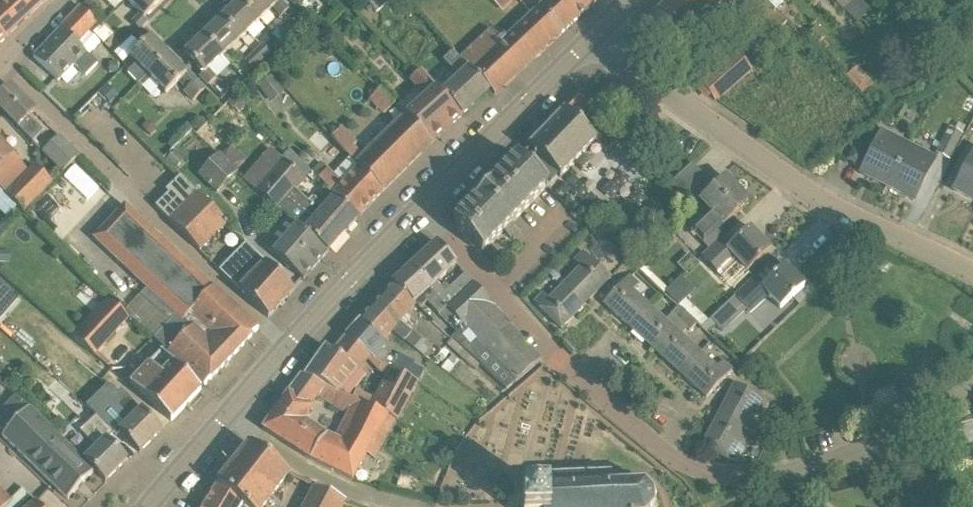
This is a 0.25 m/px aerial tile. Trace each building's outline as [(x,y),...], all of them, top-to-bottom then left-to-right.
[(7,37),(47,0),(0,0),(0,30),(7,37)] [(95,0),(89,0),(85,4),(94,13),(101,7),(95,0)] [(144,25),(149,21),(146,18),(164,0),(128,0),(141,13),(133,22),(140,29),(144,25)] [(274,0),(240,0),(239,1),(259,21),(274,6),(282,15),(289,8),(281,0),(280,0),(277,3),(274,0)] [(388,0),(363,0),(375,13),(388,0)] [(598,0),(548,0),(537,10),(561,35),(598,0)] [(785,22),(763,0),(746,0),(743,4),(772,34),(785,22)] [(833,1),(845,12),(856,0),(834,0),(833,1)] [(241,39),(259,21),(239,1),(221,18),(241,39)] [(86,74),(96,63),(78,45),(98,24),(81,7),(33,57),(58,81),(74,64),(86,74)] [(561,35),(537,10),(505,40),(494,27),(459,59),(489,91),(495,96),(561,35)] [(222,57),(241,39),(221,18),(203,36),(222,57)] [(816,27),(806,37),(816,48),(826,38),(816,27)] [(139,84),(148,75),(169,56),(152,38),(153,36),(147,29),(138,37),(144,43),(130,57),(137,64),(128,73),(139,84)] [(208,85),(217,78),(209,70),(222,57),(203,36),(184,53),(203,73),(200,76),(208,85)] [(261,61),(271,52),(263,44),(253,52),(261,61)] [(715,101),(754,69),(738,50),(700,82),(715,101)] [(252,70),(261,61),(253,52),(244,61),(252,70)] [(489,91),(459,59),(452,52),(443,60),(460,77),(442,93),(462,116),(489,91)] [(206,89),(188,72),(188,71),(186,73),(169,56),(148,75),(151,78),(163,90),(167,94),(182,79),(191,87),(184,94),(192,102),(206,89)] [(847,77),(863,94),(873,84),(858,67),(847,77)] [(440,95),(419,72),(410,80),(425,98),(406,115),(433,142),(462,116),(442,93),(440,95)] [(271,74),(257,85),(269,100),(283,89),(271,74)] [(11,86),(0,96),(0,108),(32,142),(43,131),(29,117),(35,111),(11,86)] [(394,103),(381,90),(380,89),(369,101),(383,114),(394,103)] [(527,149),(534,155),(545,168),(559,181),(574,164),(582,172),(588,165),(580,157),(596,140),(607,150),(610,147),(618,137),(605,125),(607,122),(579,96),(527,149)] [(385,190),(433,142),(406,115),(364,157),(353,146),(357,143),(342,129),(332,139),(351,157),(352,156),(359,164),(385,190)] [(950,161),(963,134),(949,128),(936,154),(950,161)] [(887,187),(909,145),(881,131),(860,173),(887,187)] [(59,136),(42,152),(62,173),(79,156),(59,136)] [(15,156),(0,140),(0,170),(15,156)] [(914,201),(936,159),(909,145),(887,187),(914,201)] [(953,190),(972,200),(972,151),(953,190)] [(539,175),(545,168),(534,155),(526,163),(539,175)] [(199,177),(218,194),(238,173),(219,156),(199,177)] [(311,202),(297,190),(306,180),(280,158),(253,189),(279,211),(280,209),(297,225),(328,253),(358,217),(362,213),(345,198),(334,188),(315,168),(312,172),(332,192),(331,192),(329,190),(320,201),(315,197),(311,202)] [(482,254),(496,240),(504,233),(513,242),(521,234),(513,225),(550,190),(519,158),(454,225),(482,254)] [(385,190),(359,164),(342,181),(322,161),(315,168),(334,188),(345,198),(362,213),(385,190)] [(684,199),(692,191),(706,178),(692,163),(670,184),(684,199)] [(30,172),(8,194),(24,211),(51,183),(35,167),(30,172)] [(200,251),(229,222),(199,192),(199,193),(181,176),(166,190),(170,194),(156,207),(200,251)] [(707,247),(721,234),(716,228),(748,201),(726,178),(700,200),(710,211),(690,227),(701,240),(707,247)] [(139,295),(124,310),(130,317),(204,387),(258,329),(222,295),(213,287),(212,287),(125,206),(93,239),(95,240),(112,257),(134,277),(143,286),(136,292),(139,295)] [(304,280),(328,253),(297,225),(282,242),(273,234),(264,245),(304,280)] [(770,249),(751,228),(731,245),(721,234),(707,247),(699,254),(717,273),(734,258),(745,271),(770,249)] [(445,293),(436,283),(442,278),(456,264),(437,243),(408,269),(445,310),(452,318),(483,352),(486,350),(515,382),(516,383),(542,360),(510,326),(511,325),(495,307),(496,307),(465,274),(445,293)] [(269,319),(295,291),(264,262),(245,244),(220,271),(238,289),(267,317),(269,319)] [(586,303),(611,278),(585,251),(575,261),(581,267),(566,283),(586,303)] [(690,254),(678,265),(685,272),(697,261),(690,254)] [(781,309),(805,286),(785,265),(760,287),(752,277),(733,294),(748,312),(768,295),(781,309)] [(394,285),(378,302),(399,322),(413,307),(416,304),(420,309),(427,301),(439,315),(445,310),(408,269),(393,283),(394,284),(393,285),(394,285)] [(629,327),(650,305),(634,290),(640,284),(630,275),(604,303),(629,327)] [(681,277),(664,294),(677,307),(679,305),(685,299),(694,290),(681,277)] [(586,303),(566,283),(551,299),(544,292),(534,302),(561,328),(586,303)] [(95,356),(130,317),(124,310),(123,311),(108,296),(72,336),(95,356)] [(411,332),(399,322),(378,302),(362,320),(384,339),(392,331),(404,341),(405,341),(418,351),(425,343),(412,331),(411,332)] [(666,319),(650,305),(629,327),(655,350),(675,329),(666,319)] [(670,314),(680,323),(687,316),(677,307),(670,314)] [(687,316),(680,323),(687,329),(689,331),(695,324),(687,316)] [(447,322),(457,333),(452,338),(465,349),(507,389),(515,382),(486,350),(483,352),(452,318),(447,322)] [(398,357),(384,347),(388,342),(384,339),(362,320),(347,336),(367,352),(373,357),(379,362),(391,369),(416,385),(423,371),(413,365),(415,362),(400,353),(398,357)] [(701,352),(682,334),(675,329),(655,350),(681,374),(701,352)] [(367,352),(347,336),(333,352),(327,348),(325,347),(305,376),(338,393),(343,396),(373,357),(367,352)] [(131,382),(172,421),(201,390),(174,364),(161,351),(131,382)] [(717,366),(701,352),(681,374),(707,398),(733,370),(723,359),(717,366)] [(448,373),(459,360),(453,354),(441,368),(448,373)] [(398,422),(416,385),(391,369),(370,409),(385,416),(398,422)] [(302,374),(263,429),(311,460),(352,480),(366,453),(385,416),(370,409),(360,404),(356,402),(343,396),(338,393),(305,376),(302,374)] [(761,415),(768,401),(735,384),(718,415),(744,428),(753,411),(761,415)] [(148,416),(121,389),(110,399),(129,418),(118,430),(140,452),(162,430),(148,416)] [(84,463),(55,434),(29,409),(2,437),(67,499),(94,471),(85,462),(84,463)] [(106,481),(127,460),(107,440),(115,432),(98,415),(80,431),(99,448),(85,462),(94,471),(95,470),(106,481)] [(744,448),(750,436),(742,432),(744,428),(718,415),(702,446),(728,460),(736,444),(744,448)] [(936,450),(963,442),(957,425),(931,433),(936,450)] [(268,505),(289,474),(250,444),(217,486),(216,487),(240,504),(245,506),(266,506),(268,505)] [(608,468),(606,468),(606,471),(589,472),(588,469),(585,469),(586,472),(568,473),(568,470),(566,470),(566,473),(548,474),(548,471),(545,471),(545,474),(544,474),(544,489),(520,489),(520,506),(656,506),(652,505),(651,495),(655,494),(654,491),(650,492),(644,485),(645,481),(643,480),(641,484),(630,484),(630,480),(629,480),(628,471),(610,471),(609,471),(608,468)] [(348,502),(313,486),(303,506),(346,506),(348,502)] [(240,504),(216,487),(204,506),(245,506),(240,504)] [(11,502),(0,489),(0,506),(6,506),(11,502)]
